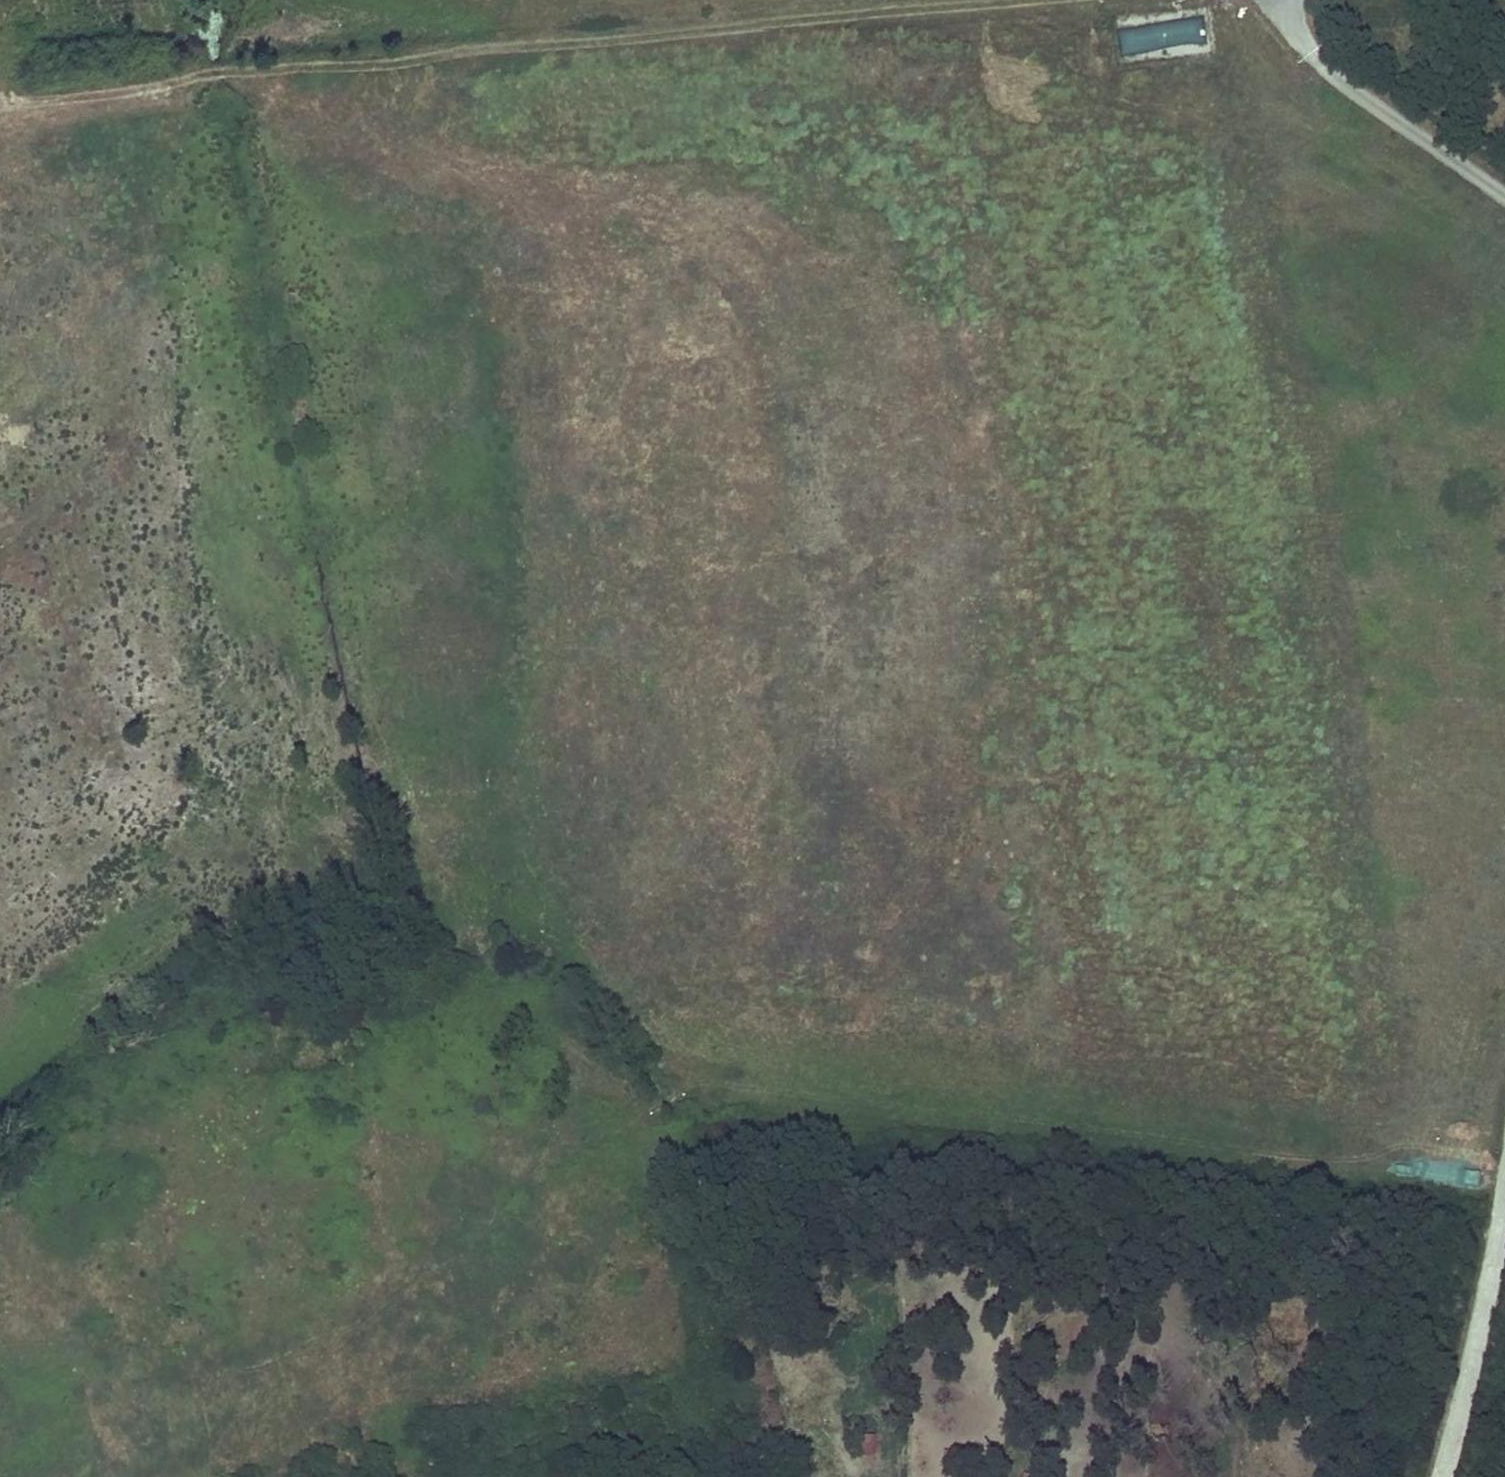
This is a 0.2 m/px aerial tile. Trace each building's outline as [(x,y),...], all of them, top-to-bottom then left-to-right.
[(1202,20),(1118,29),(1121,50),(1204,42),(1202,20)]
